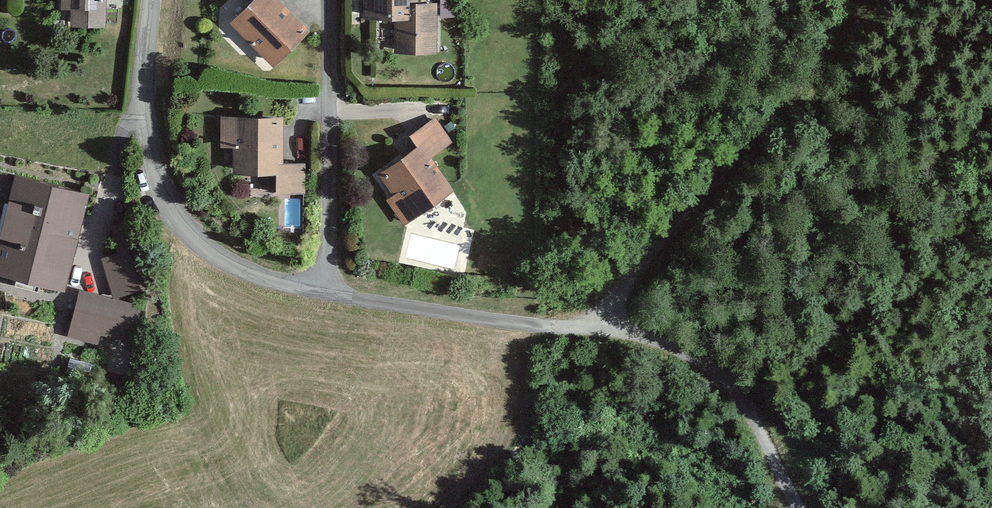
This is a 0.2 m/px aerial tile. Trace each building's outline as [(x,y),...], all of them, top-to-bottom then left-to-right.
[(54,1),(66,2),(66,26),(102,27),(103,0),(54,0),(54,1)] [(225,16),(267,62),(306,26),(282,0),(242,0),(225,16)] [(363,15),(391,15),(391,54),(439,55),(439,0),(363,0),(363,15)] [(454,14),(454,0),(440,0),(440,13),(454,14)] [(414,142),(378,166),(393,188),(383,195),(403,224),(457,188),(435,156),(458,140),(434,105),(403,126),(414,142)] [(278,114),(220,114),(219,167),(268,168),(268,195),(305,195),(305,160),(277,160),(278,114)] [(10,167),(0,201),(0,270),(58,287),(87,189),(10,167)] [(128,216),(109,221),(116,248),(98,253),(112,296),(149,287),(128,216)] [(142,304),(112,296),(74,287),(63,335),(97,343),(96,332),(133,341),(142,304)]
